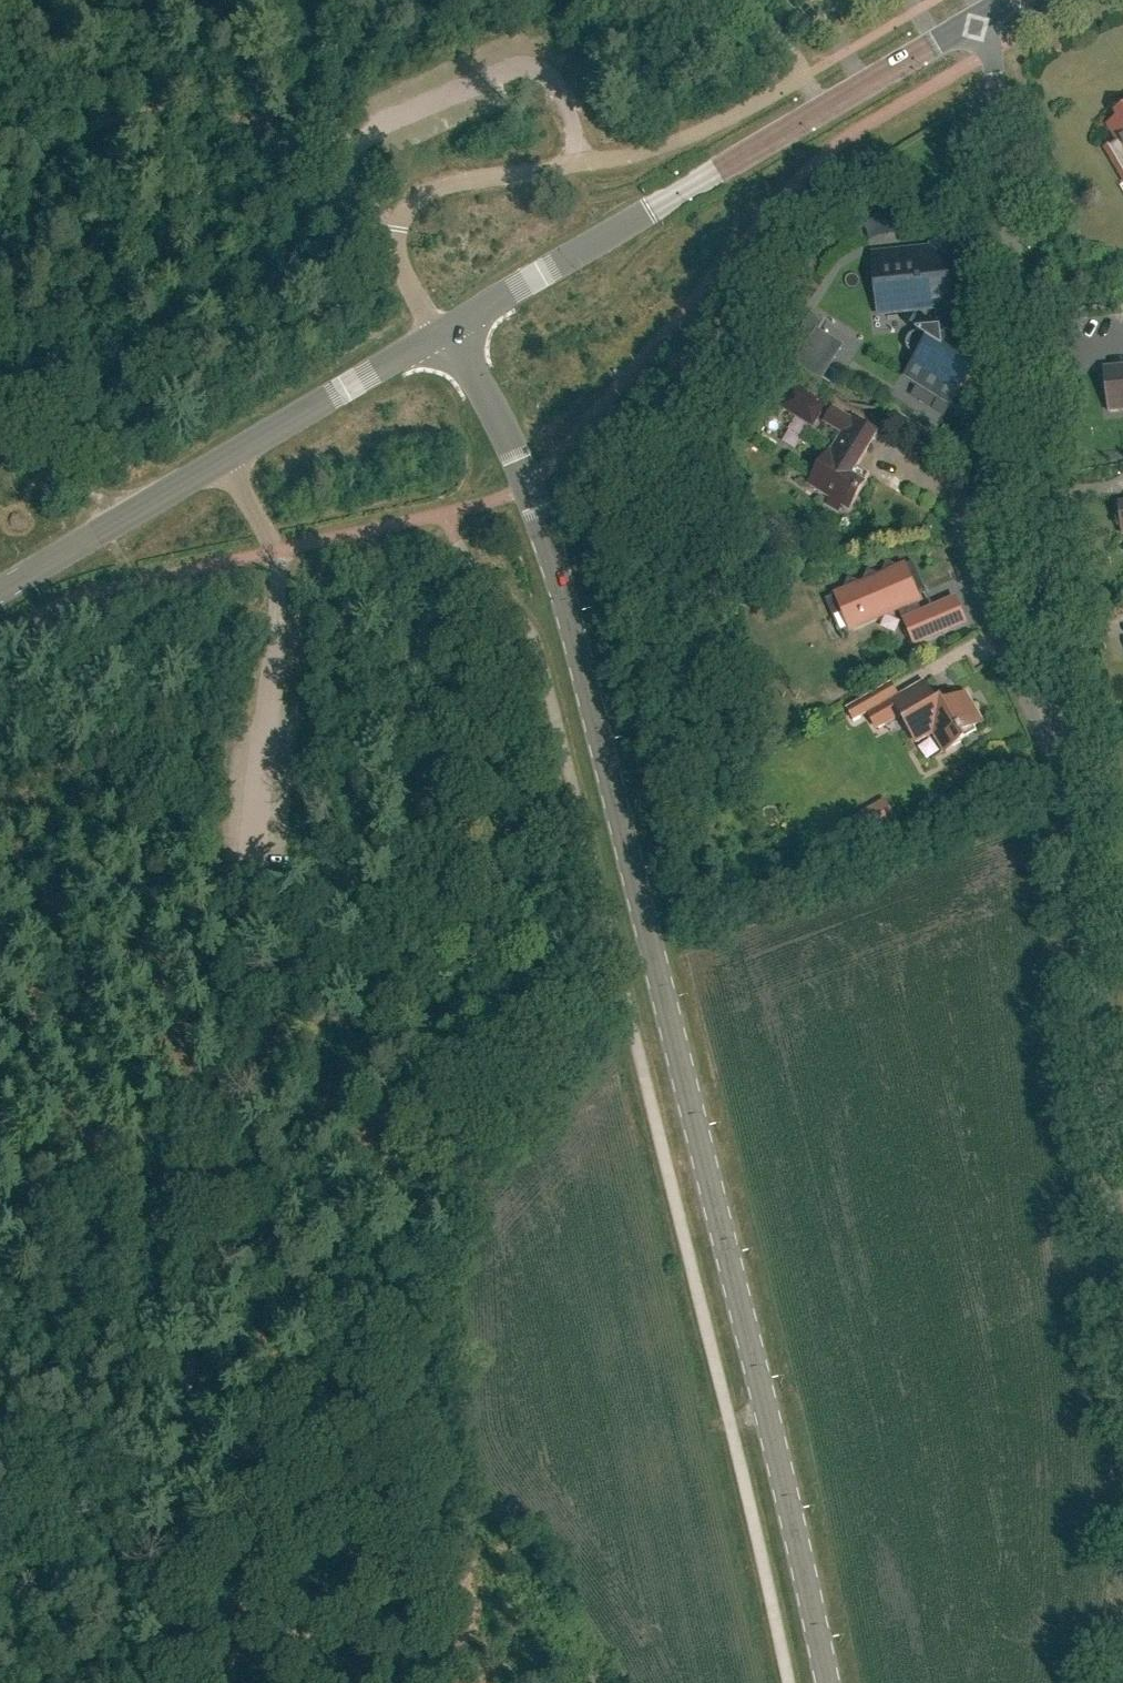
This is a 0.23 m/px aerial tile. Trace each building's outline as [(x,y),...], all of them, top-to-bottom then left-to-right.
[(596,87),(609,83),(603,68),(591,72),(596,87)] [(1116,114),(1119,119),(1110,125),(1118,139),(1121,142),(1111,155),(1122,176),(1122,110),(1116,114)] [(939,307),(942,331),(916,334),(915,334),(914,334),(913,335),(912,335),(911,336),(910,337),(909,338),(909,339),(908,340),(908,341),(907,341),(907,342),(907,343),(907,344),(907,346),(907,348),(907,349),(908,349),(908,350),(909,351),(909,352),(910,353),(911,354),(917,358),(905,378),(916,385),(953,407),(953,408),(954,408),(955,408),(956,408),(957,408),(958,408),(959,408),(960,408),(961,408),(962,407),(963,406),(964,405),(965,405),(965,404),(965,403),(966,403),(966,402),(966,401),(966,400),(965,386),(976,370),(966,363),(971,355),(965,295),(959,242),(933,244),(933,250),(923,251),(923,250),(873,255),(879,315),(929,309),(929,308),(939,307)] [(798,365),(823,381),(830,385),(831,383),(824,379),(815,374),(834,343),(819,334),(821,331),(827,321),(826,320),(825,321),(823,325),(811,318),(789,353),(801,360),(798,365)] [(1122,411),(1122,367),(1106,369),(1111,413),(1122,411)] [(815,428),(830,404),(795,382),(778,406),(815,428)] [(878,438),(879,436),(835,409),(826,424),(842,434),(810,486),(830,499),(827,504),(839,512),(842,506),(848,510),(870,475),(858,467),(877,437),(878,438)] [(844,591),(826,598),(834,616),(846,611),(852,627),(898,608),(914,647),(944,635),(933,608),(922,612),(916,599),(927,594),(914,563),(901,568),(887,563),(882,576),(868,571),(862,584),(849,579),(844,591)] [(852,672),(849,685),(867,690),(871,677),(852,672)] [(930,732),(937,735),(946,750),(943,751),(944,753),(968,738),(965,733),(983,722),(967,693),(945,706),(937,704),(925,682),(870,714),(878,729),(903,715),(919,743),(920,742),(918,739),(930,732)] [(867,816),(876,832),(896,820),(886,805),(867,816)] [(769,808),(756,810),(758,827),(771,825),(769,808)]
